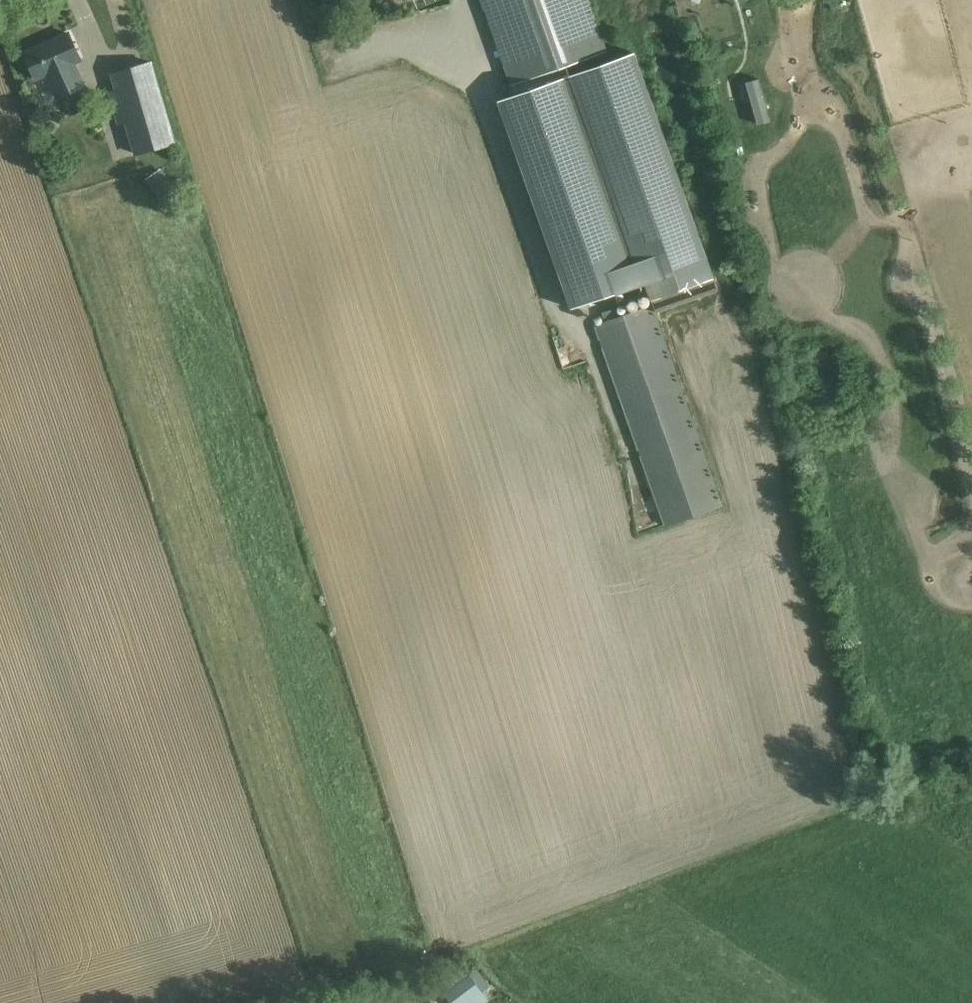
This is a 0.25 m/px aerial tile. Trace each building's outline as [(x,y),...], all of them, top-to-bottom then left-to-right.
[(588,0),(482,0),(485,10),(513,85),(607,50),(588,0)] [(327,16),(318,19),(323,33),(332,30),(327,16)] [(81,58),(69,32),(24,52),(36,78),(47,73),(58,97),(84,85),(73,62),(81,58)] [(646,281),(657,311),(716,290),(633,53),(499,100),(572,307),(646,281)] [(175,141),(150,61),(112,72),(137,153),(175,141)] [(176,190),(160,167),(144,179),(161,201),(176,190)] [(722,506),(651,306),(616,318),(612,308),(601,312),(604,322),(594,325),(665,526),(722,506)] [(451,1002),(459,1002),(479,988),(481,990),(487,985),(473,965),(464,972),(459,965),(444,976),(447,979),(440,984),(444,990),(442,991),(451,1002)]
